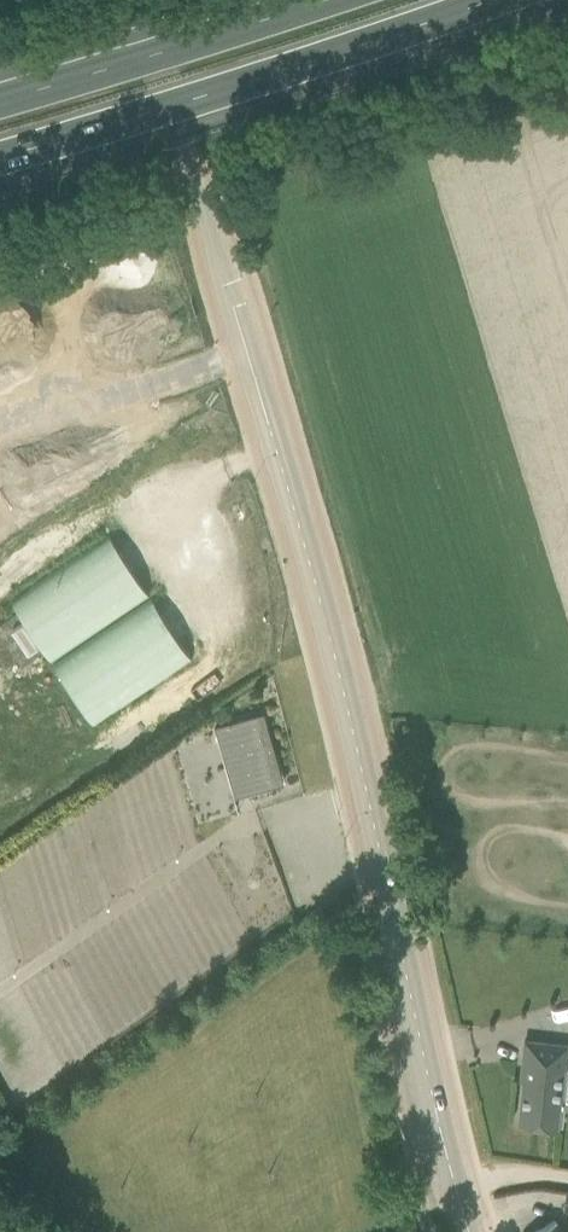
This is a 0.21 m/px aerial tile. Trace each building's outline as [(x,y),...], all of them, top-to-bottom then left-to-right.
[(0,623),(0,636),(21,666),(43,651),(51,662),(149,596),(108,535),(10,600),(17,612),(0,623)] [(55,664),(53,665),(94,725),(192,660),(151,598),(55,664)] [(39,725),(72,763),(94,743),(43,686),(26,701),(44,721),(39,725)] [(234,797),(282,783),(262,712),(214,726),(234,797)] [(524,1040),(520,1080),(523,1080),(518,1123),(557,1127),(564,1066),(566,1066),(567,1048),(567,1045),(524,1040)] [(555,1220),(533,1231),(562,1231),(555,1220)]
